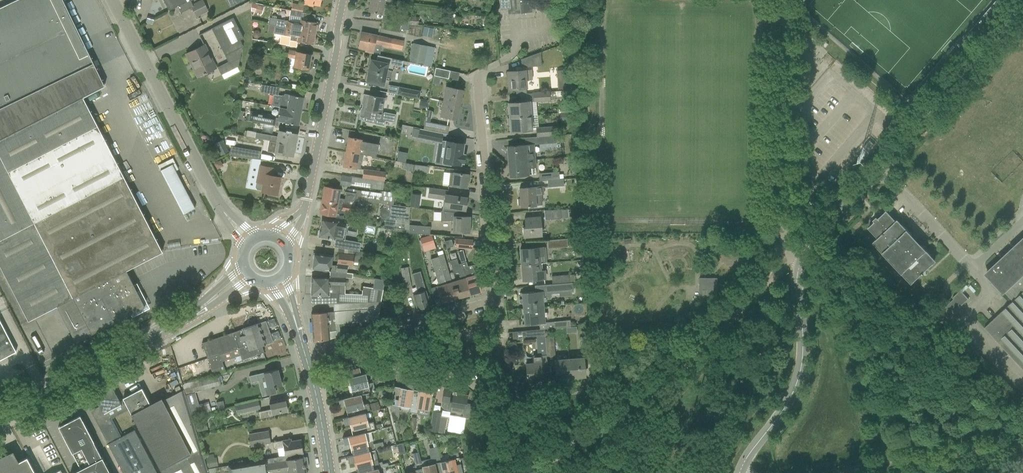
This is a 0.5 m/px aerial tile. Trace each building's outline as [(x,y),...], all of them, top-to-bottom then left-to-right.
[(0,7),(0,108),(91,64),(92,63),(93,63),(62,0),(15,0),(0,7)] [(169,10),(177,6),(189,0),(163,0),(169,10)] [(203,0),(201,0),(192,5),(190,5),(191,7),(196,18),(208,12),(203,0)] [(384,0),(370,0),(368,11),(387,15),(390,1),(384,0)] [(500,9),(508,9),(509,14),(532,12),(531,1),(530,1),(530,0),(499,0),(500,9)] [(251,3),(251,11),(255,12),(258,13),(257,15),(260,15),(261,14),(264,7),(257,5),(251,3)] [(303,13),(293,11),(290,10),(289,15),(288,21),(269,18),(268,25),(275,26),(314,33),(315,29),(317,29),(318,28),(318,25),(318,24),(316,23),(316,22),(302,20),(303,13)] [(147,16),(145,22),(152,24),(154,18),(147,16)] [(392,16),(392,22),(409,24),(409,25),(416,25),(417,25),(418,18),(392,16)] [(238,66),(242,47),(243,46),(239,40),(243,38),(233,18),(212,28),(225,55),(228,61),(217,67),(221,74),(224,79),(239,71),(237,67),(238,66)] [(416,25),(409,25),(385,23),(385,29),(406,32),(415,33),(416,25)] [(314,33),(275,26),(273,34),(291,37),(290,40),(297,41),(313,44),(313,43),(314,43),(315,43),(316,39),(315,38),(314,38),(314,33)] [(361,32),(358,47),(365,49),(365,51),(373,53),(373,52),(375,44),(381,45),(402,50),(403,41),(376,36),(376,35),(361,32)] [(271,42),(270,51),(284,53),(285,45),(271,42)] [(435,47),(427,46),(413,43),(410,61),(423,64),(423,65),(431,67),(431,64),(435,47)] [(216,68),(204,45),(186,53),(198,77),(216,68)] [(311,54),(288,50),(287,57),(295,58),(294,67),(308,69),(311,54)] [(521,59),(522,68),(542,66),(540,52),(521,59)] [(366,81),(383,85),(384,79),(390,81),(392,71),(392,70),(393,65),(402,67),(403,61),(377,55),(376,61),(371,60),(369,68),(368,68),(367,73),(368,73),(366,81)] [(0,108),(0,266),(28,321),(56,306),(73,298),(83,318),(67,327),(75,342),(130,314),(144,307),(137,292),(139,291),(136,284),(137,284),(136,283),(133,285),(126,270),(162,252),(83,97),(104,86),(93,63),(92,63),(91,64),(0,108)] [(436,68),(434,76),(448,79),(450,71),(436,68)] [(532,80),(532,70),(508,72),(509,89),(515,88),(516,95),(527,94),(525,81),(532,80)] [(279,87),(261,85),(260,92),(278,95),(279,87)] [(446,86),(443,101),(455,104),(459,104),(459,103),(460,103),(462,102),(462,100),(462,99),(461,97),(460,97),(462,90),(460,89),(456,88),(446,86)] [(398,87),(397,94),(419,99),(420,91),(398,87)] [(549,92),(534,93),(534,101),(535,101),(550,100),(559,99),(569,99),(569,90),(549,92)] [(360,107),(358,119),(364,120),(365,120),(366,117),(376,119),(375,123),(374,124),(384,126),(385,121),(394,123),(396,114),(384,112),(384,113),(381,112),(384,97),(373,95),(363,93),(361,103),(363,104),(363,108),(360,107)] [(303,97),(284,94),(284,95),(282,95),(279,107),(287,109),(300,111),(303,97)] [(443,101),(440,116),(450,118),(454,119),(456,119),(458,112),(459,112),(460,111),(460,110),(461,107),(460,106),(459,106),(459,104),(455,104),(443,101)] [(530,115),(529,102),(508,103),(509,117),(530,115)] [(287,109),(279,107),(277,121),(284,122),(284,123),(298,125),(300,111),(287,109)] [(251,112),(249,120),(271,125),(273,117),(251,112)] [(530,115),(509,117),(510,118),(507,118),(508,125),(510,125),(511,131),(532,129),(530,115)] [(448,126),(439,124),(425,121),(423,129),(443,133),(447,134),(448,126)] [(547,135),(553,135),(552,126),(536,127),(537,136),(547,135)] [(419,128),(417,138),(441,143),(443,133),(423,129),(419,128)] [(245,131),(244,135),(246,136),(255,137),(269,140),(294,145),(296,134),(279,131),(278,137),(270,135),(263,134),(256,132),(247,130),(247,131),(245,131)] [(553,135),(547,135),(548,143),(556,142),(556,135),(553,135)] [(348,137),(345,152),(363,155),(376,157),(378,144),(361,141),(361,140),(348,137)] [(228,151),(222,139),(215,143),(221,155),(228,151)] [(268,146),(267,151),(271,152),(275,153),(274,155),(280,156),(287,157),(288,155),(292,156),(294,145),(269,140),(268,146)] [(870,140),(863,147),(868,151),(874,144),(870,140)] [(446,141),(442,165),(451,166),(451,163),(460,164),(460,163),(463,163),(464,154),(462,154),(463,144),(446,141)] [(509,161),(533,159),(532,152),(534,152),(533,144),(508,146),(509,161)] [(230,151),(229,151),(231,156),(237,156),(259,159),(260,152),(238,148),(238,147),(231,146),(230,151)] [(363,155),(345,152),(343,166),(360,169),(361,162),(362,162),(363,155)] [(172,158),(159,164),(161,168),(174,162),(172,158)] [(533,159),(509,161),(510,176),(528,175),(536,174),(535,159),(533,159)] [(220,160),(214,163),(217,169),(223,166),(220,160)] [(413,164),(403,163),(402,168),(406,169),(406,170),(412,171),(413,164)] [(172,164),(161,170),(183,214),(194,208),(172,164)] [(255,182),(256,182),(255,187),(256,190),(261,191),(277,194),(280,177),(272,175),(273,168),(259,165),(255,182)] [(362,178),(384,181),(385,172),(363,169),(362,178)] [(548,180),(560,179),(559,171),(539,173),(539,181),(548,180)] [(448,185),(451,186),(466,187),(466,186),(467,181),(468,181),(469,175),(467,175),(467,174),(453,173),(450,172),(450,173),(448,185)] [(351,177),(341,175),(339,185),(349,187),(349,185),(382,190),(384,181),(362,178),(351,177)] [(563,179),(560,179),(548,180),(548,187),(564,186),(563,179)] [(324,186),(322,200),(353,206),(354,200),(355,193),(346,192),(345,192),(344,199),(338,198),(340,189),(324,186)] [(447,190),(437,189),(429,187),(427,198),(444,200),(443,207),(442,211),(460,213),(460,209),(465,210),(465,208),(467,207),(468,202),(466,201),(467,198),(447,195),(447,190)] [(519,189),(520,198),(517,200),(518,205),(521,206),(521,207),(535,206),(542,205),(541,194),(543,194),(543,187),(519,189)] [(347,188),(346,192),(355,193),(354,200),(366,201),(370,202),(383,204),(390,205),(393,205),(395,193),(382,191),(381,193),(347,188)] [(353,206),(322,200),(319,214),(335,217),(335,216),(343,218),(344,210),(356,213),(356,211),(364,213),(366,201),(354,200),(353,206)] [(380,211),(379,215),(382,218),(383,219),(385,219),(388,217),(389,213),(388,212),(389,211),(390,205),(383,204),(383,207),(380,209),(381,210),(381,211),(380,211)] [(567,210),(560,210),(560,209),(544,211),(545,220),(568,218),(567,210)] [(471,224),(469,224),(469,217),(460,216),(460,213),(442,211),(441,211),(440,220),(453,221),(453,232),(469,232),(469,231),(470,231),(471,224)] [(878,237),(895,221),(886,211),(877,218),(876,217),(873,220),(874,222),(868,227),(878,237)] [(541,235),(540,217),(524,218),(525,227),(522,227),(523,237),(541,235)] [(322,218),(320,229),(317,231),(317,234),(319,236),(318,237),(335,239),(337,224),(339,225),(338,227),(351,229),(350,231),(384,236),(385,229),(360,224),(360,225),(352,223),(351,224),(349,224),(349,223),(338,221),(322,218)] [(895,221),(878,237),(875,240),(879,244),(877,246),(887,257),(889,255),(898,265),(896,267),(906,277),(908,275),(914,281),(921,275),(922,275),(924,273),(923,273),(934,263),(929,258),(931,256),(921,245),(919,247),(910,237),(912,235),(902,224),(900,226),(895,221)] [(430,227),(409,225),(408,233),(429,234),(430,227)] [(424,239),(420,240),(420,241),(422,248),(423,248),(426,247),(434,245),(431,237),(424,239)] [(451,239),(444,241),(446,248),(453,247),(451,239)] [(567,239),(547,240),(548,249),(567,247),(567,239)] [(984,328),(1022,369),(1022,239),(993,267),(1003,278),(1001,280),(1005,284),(1002,287),(1005,289),(1003,291),(1013,301),(984,328)] [(472,241),(454,240),(457,247),(471,248),(472,241)] [(350,251),(350,250),(351,244),(334,241),(333,247),(338,248),(350,251)] [(543,254),(543,247),(520,249),(521,265),(540,263),(539,263),(546,262),(545,254),(543,254)] [(331,265),(332,255),(314,253),(312,269),(330,271),(346,273),(347,264),(357,266),(358,255),(361,256),(362,251),(350,250),(350,251),(338,248),(338,253),(336,266),(331,265)] [(443,255),(438,256),(438,257),(441,267),(442,269),(451,300),(461,297),(456,280),(451,282),(443,255)] [(441,267),(438,257),(431,259),(436,277),(438,277),(441,285),(436,287),(441,303),(451,300),(442,269),(441,267)] [(461,263),(458,264),(456,259),(450,261),(454,273),(458,272),(461,279),(456,280),(461,297),(470,294),(461,263)] [(466,262),(461,263),(470,294),(480,291),(479,286),(484,284),(484,285),(483,270),(474,270),(473,268),(468,269),(466,262)] [(540,272),(540,263),(521,265),(523,280),(545,278),(545,271),(540,272)] [(400,268),(404,289),(411,288),(407,267),(400,268)] [(312,277),(311,295),(328,295),(328,293),(344,294),(345,278),(352,278),(352,273),(346,273),(330,271),(329,277),(312,277)] [(430,306),(423,283),(420,272),(412,274),(418,293),(413,294),(417,310),(430,306)] [(551,276),(552,284),(571,283),(574,282),(574,275),(551,276)] [(699,278),(699,300),(717,300),(718,278),(699,278)] [(535,292),(521,293),(523,309),(544,307),(543,297),(551,297),(550,293),(572,291),(571,283),(552,284),(535,286),(535,292)] [(311,295),(311,304),(333,303),(381,302),(383,290),(372,288),(362,287),(362,294),(344,294),(328,293),(328,295),(311,295)] [(953,299),(931,319),(939,327),(960,306),(968,299),(960,290),(952,298),(953,299)] [(334,312),(320,312),(311,313),(313,342),(326,340),(337,337),(335,331),(334,323),(378,320),(381,302),(333,303),(334,312)] [(545,322),(544,307),(523,309),(524,325),(539,323),(539,330),(544,329),(571,327),(570,320),(545,322)] [(16,352),(0,321),(0,360),(16,352)] [(258,323),(202,343),(211,371),(224,366),(222,360),(240,354),(242,360),(264,352),(262,345),(266,344),(258,323)] [(544,329),(539,330),(523,331),(524,339),(545,338),(544,329)] [(582,353),(590,352),(589,336),(581,337),(582,353)] [(555,356),(553,340),(553,337),(545,338),(547,356),(555,356)] [(542,380),(540,356),(533,356),(534,363),(526,364),(527,381),(542,380)] [(583,358),(569,359),(570,377),(585,376),(583,358)] [(569,359),(555,360),(556,378),(570,377),(569,359)] [(204,372),(208,371),(204,360),(200,361),(204,372)] [(368,385),(365,373),(361,374),(359,368),(341,373),(343,379),(344,386),(349,384),(353,396),(353,397),(360,395),(375,391),(373,384),(368,385)] [(281,385),(277,370),(263,373),(257,374),(249,376),(250,383),(261,380),(262,382),(265,381),(267,388),(264,389),(266,395),(261,396),(262,397),(275,393),(274,387),(281,385)] [(182,384),(192,417),(201,414),(195,392),(221,386),(219,376),(200,381),(199,380),(182,384)] [(394,386),(390,410),(393,424),(398,423),(400,406),(409,407),(410,407),(413,389),(413,390),(414,384),(407,383),(406,388),(394,386)] [(410,407),(409,407),(408,413),(416,414),(417,409),(429,411),(433,388),(426,386),(425,392),(413,390),(413,389),(410,407)] [(112,387),(95,397),(101,408),(95,411),(94,409),(91,411),(124,472),(157,472),(134,430),(120,437),(108,412),(122,405),(112,387)] [(442,401),(441,405),(443,409),(447,410),(447,411),(454,412),(463,414),(463,417),(471,418),(473,405),(470,404),(465,403),(467,395),(465,394),(457,393),(458,390),(454,390),(444,388),(442,400),(441,401),(442,401)] [(183,390),(163,400),(161,398),(149,404),(142,390),(124,400),(162,472),(208,472),(183,390)] [(353,397),(353,396),(338,400),(340,406),(345,405),(348,417),(365,413),(371,412),(369,405),(363,406),(360,395),(353,397)] [(270,402),(271,409),(258,412),(259,419),(273,416),(272,415),(287,412),(284,399),(270,402)] [(260,409),(258,400),(235,406),(237,415),(260,409)] [(379,409),(378,402),(369,404),(371,411),(379,409)] [(433,411),(429,431),(438,432),(444,433),(445,428),(445,427),(439,427),(441,416),(441,412),(440,412),(435,411),(433,411)] [(348,417),(343,418),(344,425),(349,423),(352,436),(365,433),(375,430),(374,423),(368,425),(365,413),(348,417)] [(80,415),(63,424),(66,429),(60,432),(80,469),(72,472),(109,472),(93,442),(80,415)] [(270,444),(267,431),(249,434),(251,447),(270,444)] [(352,436),(342,438),(344,444),(349,443),(352,455),(352,456),(369,451),(369,452),(375,450),(382,448),(384,447),(382,442),(373,444),(373,443),(372,441),(368,443),(365,433),(352,436)] [(290,439),(275,442),(272,442),(273,449),(283,447),(285,456),(287,456),(291,455),(303,453),(302,452),(301,453),(299,440),(301,440),(300,440),(291,441),(290,439)] [(403,443),(397,444),(399,454),(405,453),(403,443)] [(422,466),(423,472),(443,472),(440,462),(439,456),(439,457),(436,447),(430,449),(433,464),(422,466)] [(27,457),(18,462),(13,451),(0,457),(0,472),(35,472),(27,457)] [(352,455),(347,456),(348,463),(354,462),(356,472),(361,472),(378,469),(380,469),(379,468),(389,466),(388,463),(382,464),(382,462),(378,463),(378,462),(372,463),(369,452),(369,451),(352,456),(352,455)] [(440,462),(443,472),(463,472),(458,452),(450,454),(452,459),(440,462)] [(285,456),(227,465),(229,472),(283,472),(287,472),(306,472),(305,467),(308,467),(307,457),(303,457),(288,459),(287,456),(285,456)] [(411,472),(423,472),(422,466),(422,465),(421,465),(420,461),(414,462),(416,472),(411,472)]
